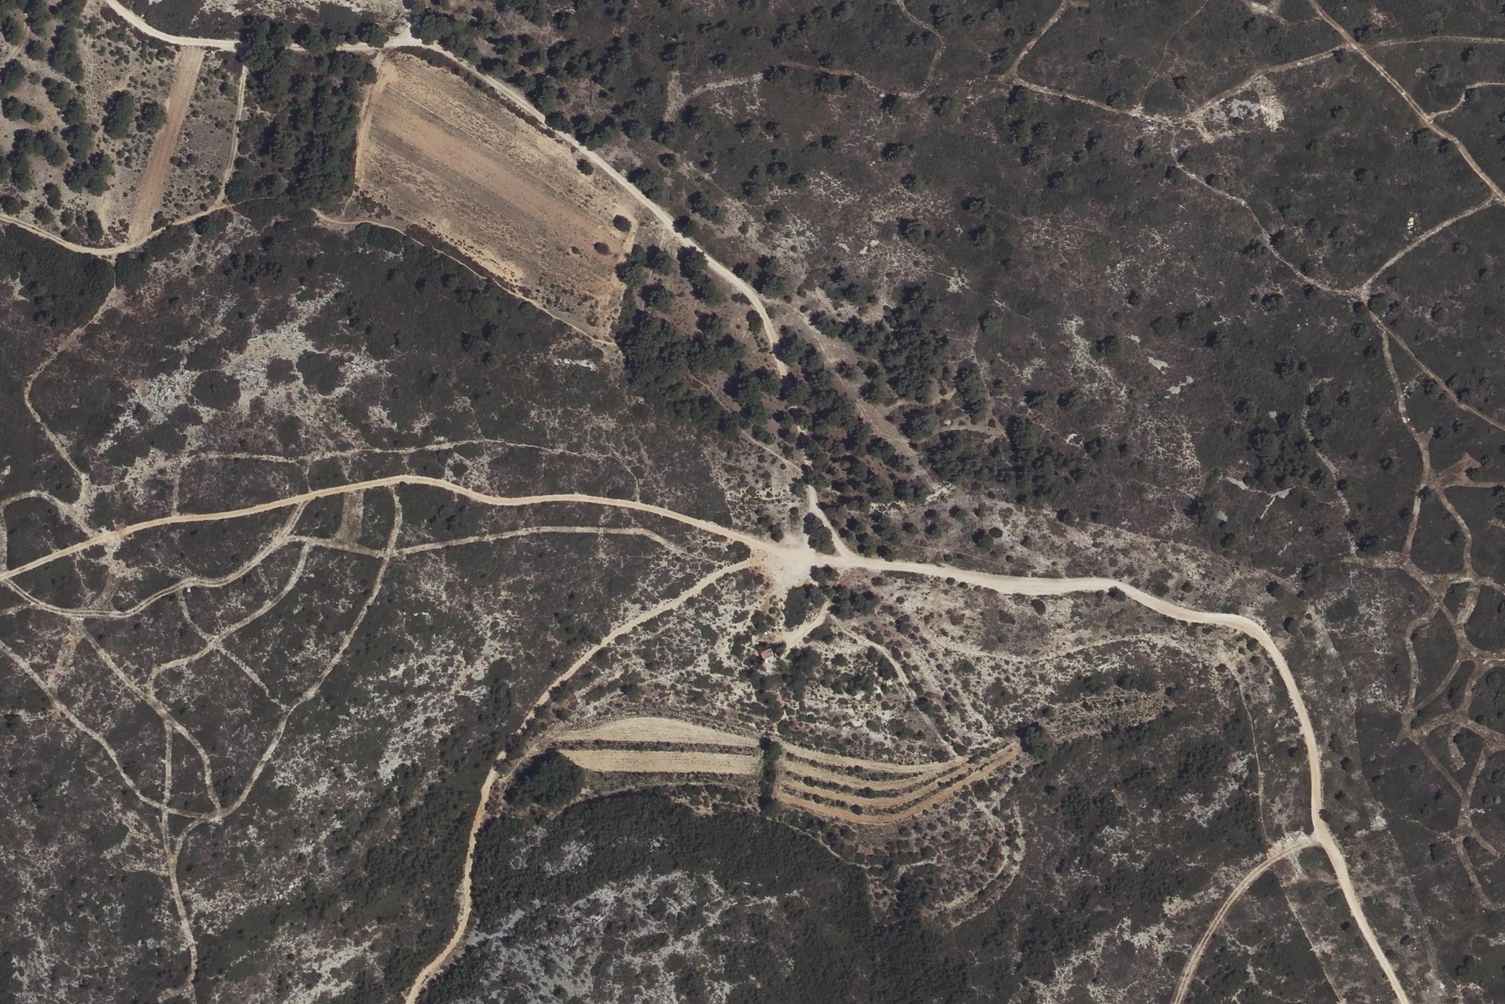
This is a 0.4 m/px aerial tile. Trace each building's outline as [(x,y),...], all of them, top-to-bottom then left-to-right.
[(763,654),(768,670),(779,667),(774,651),(763,654)]
